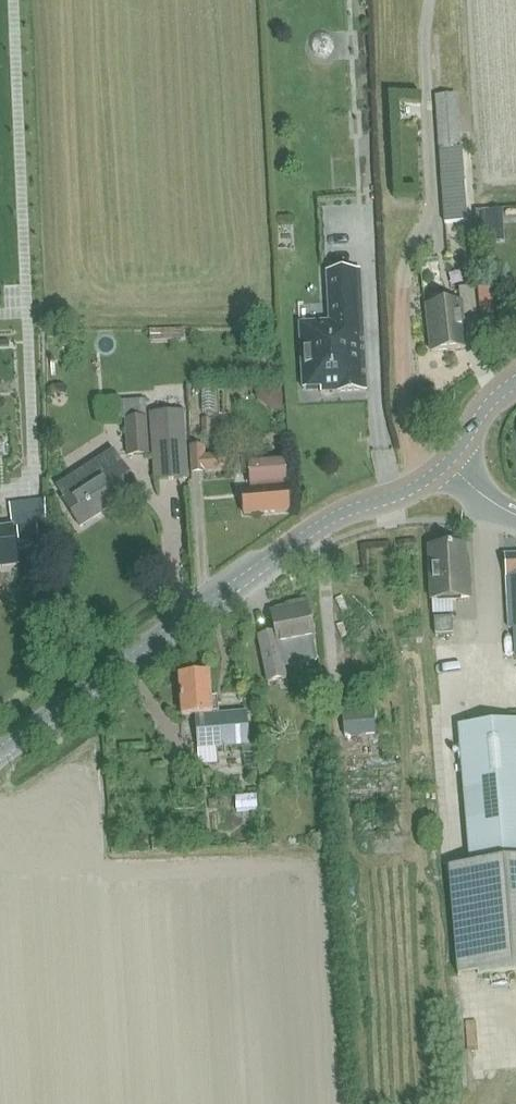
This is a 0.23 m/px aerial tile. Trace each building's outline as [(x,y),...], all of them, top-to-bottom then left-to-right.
[(457,96),(436,97),(439,146),(439,149),(449,148),(460,148),(460,144),(457,96)] [(449,148),(439,149),(444,222),(467,221),(462,147),(460,148),(449,148)] [(327,274),(329,303),(330,321),(299,323),(303,390),(320,389),(321,393),(366,391),(360,272),(327,274)] [(459,303),(425,307),(430,352),(465,348),(462,316),(476,314),(473,287),(458,289),(459,303)] [(149,406),(149,391),(129,391),(130,406),(149,406)] [(151,413),(155,481),(188,479),(183,411),(151,413)] [(126,419),(128,456),(148,455),(145,418),(126,419)] [(205,447),(191,448),(192,475),(206,474),(206,472),(225,471),(224,455),(205,456),(205,447)] [(242,492),(244,515),(289,511),(285,458),(248,461),(250,488),(254,488),(254,491),(242,492)] [(121,464),(87,486),(79,473),(58,487),(66,499),(63,501),(80,527),(97,517),(96,516),(137,490),(121,464)] [(14,516),(48,515),(47,487),(13,488),(14,516)] [(17,566),(13,528),(0,530),(0,568),(17,566)] [(465,546),(429,548),(432,601),(433,616),(454,615),(454,600),(471,599),(470,575),(466,575),(465,546)] [(509,629),(515,629),(515,555),(505,555),(506,577),(509,629)] [(276,634),(259,638),(268,682),(287,678),(284,666),(291,665),(316,660),(312,642),(315,642),(310,616),(312,616),(310,603),(306,601),(287,605),(288,610),(271,613),(276,634)] [(453,617),(452,617),(434,619),(435,635),(454,634),(453,617)] [(209,675),(179,677),(183,719),(195,718),(198,750),(216,748),(250,745),(247,713),(219,715),(218,698),(211,698),(209,675)] [(458,726),(470,866),(450,867),(459,974),(515,969),(515,721),(458,726)]
